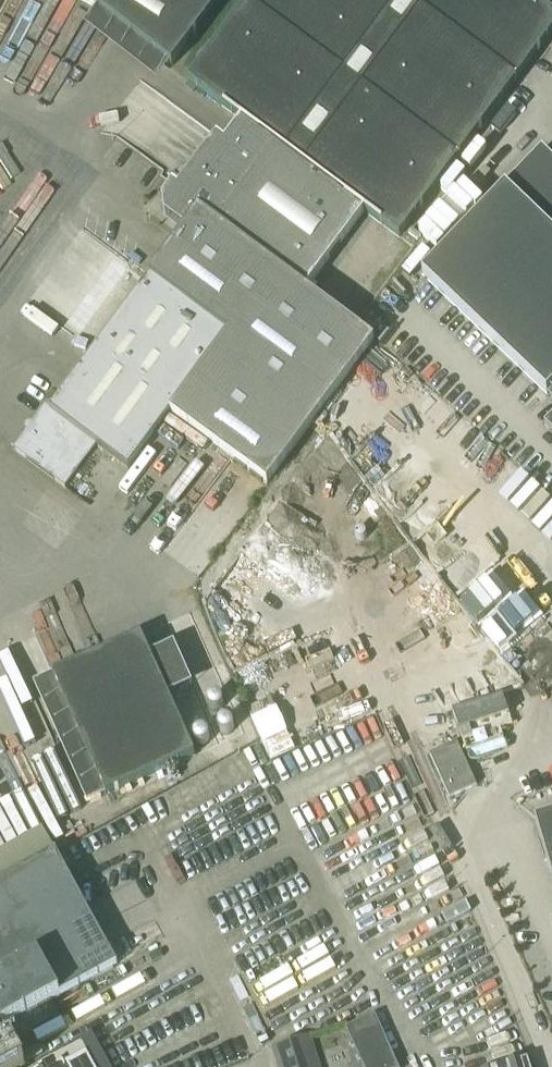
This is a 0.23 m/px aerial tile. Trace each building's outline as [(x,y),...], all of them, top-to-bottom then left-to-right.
[(305,290),(363,211),(399,238),(551,31),(551,12),(535,0),(247,0),(187,81),(240,120),(188,190),(181,184),(178,188),(172,184),(161,199),(164,215),(184,230),(50,410),(45,406),(12,450),(64,488),(96,446),(127,470),(169,413),(267,485),(374,341),(305,290)] [(123,30),(173,68),(223,0),(79,0),(96,9),(123,30)] [(427,281),(551,401),(551,160),(541,150),(421,275),(427,281)] [(544,427),(551,435),(551,419),(544,427)] [(52,676),(106,796),(195,756),(141,636),(52,676)] [(457,744),(429,756),(449,799),(476,787),(457,744)] [(535,823),(551,881),(551,817),(535,823)] [(55,853),(0,883),(0,1025),(10,1043),(45,1024),(44,1023),(57,1016),(55,1012),(41,1020),(33,1007),(48,998),(50,1002),(117,965),(55,853)] [(47,999),(33,1007),(41,1020),(55,1012),(49,1002),(47,999)] [(375,1017),(375,1016),(347,1028),(364,1066),(397,1066),(375,1017)] [(12,1045),(11,1046),(10,1043),(0,1025),(0,1066),(24,1066),(12,1045)] [(278,1066),(320,1066),(310,1036),(272,1048),(278,1066)] [(86,1053),(64,1065),(65,1066),(94,1066),(86,1053)] [(498,1066),(532,1066),(529,1058),(498,1066)]
